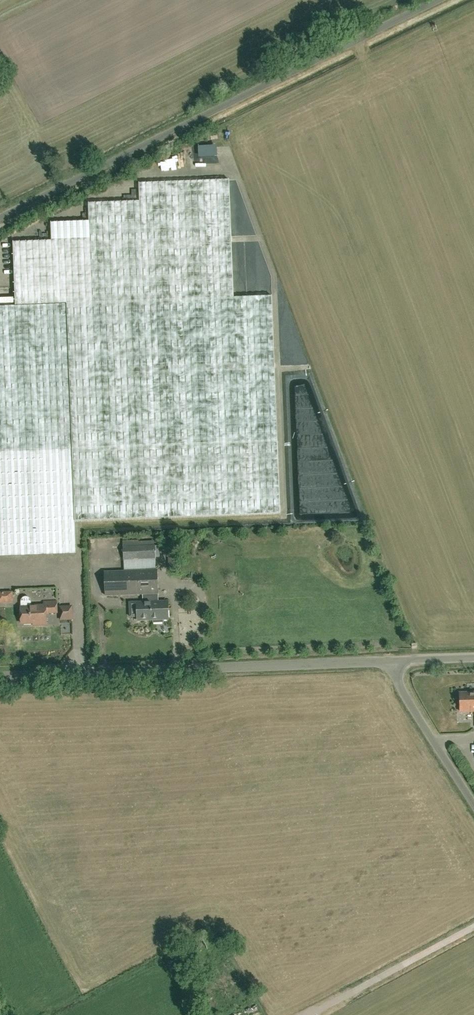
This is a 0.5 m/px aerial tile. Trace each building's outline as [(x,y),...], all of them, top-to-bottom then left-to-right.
[(220,144),(201,145),(201,156),(220,155),(220,144)] [(14,248),(17,310),(0,311),(0,557),(77,554),(76,515),(280,507),(278,445),(406,440),(396,179),(140,189),(141,207),(90,209),(91,245),(14,248)] [(151,621),(153,621),(153,623),(163,623),(163,620),(168,620),(168,602),(158,602),(156,570),(156,558),(160,557),(159,545),(155,546),(155,545),(155,541),(139,542),(138,540),(123,540),(123,561),(124,561),(125,572),(105,572),(106,596),(143,594),(144,602),(130,603),(131,617),(138,617),(139,621),(147,621),(147,618),(151,618),(151,621)] [(180,567),(179,556),(170,556),(170,568),(180,567)] [(14,602),(14,591),(0,591),(0,603),(14,602)] [(21,601),(21,606),(21,623),(38,622),(38,624),(46,624),(46,614),(58,613),(57,603),(43,603),(43,605),(31,606),(31,601),(30,599),(29,598),(27,597),(26,597),(24,597),(22,598),(21,600),(21,601)] [(60,607),(60,620),(72,619),(72,606),(60,607)] [(461,713),(473,713),(473,693),(460,694),(461,713)] [(249,1013),(260,1010),(259,1005),(247,1008),(249,1013)]
